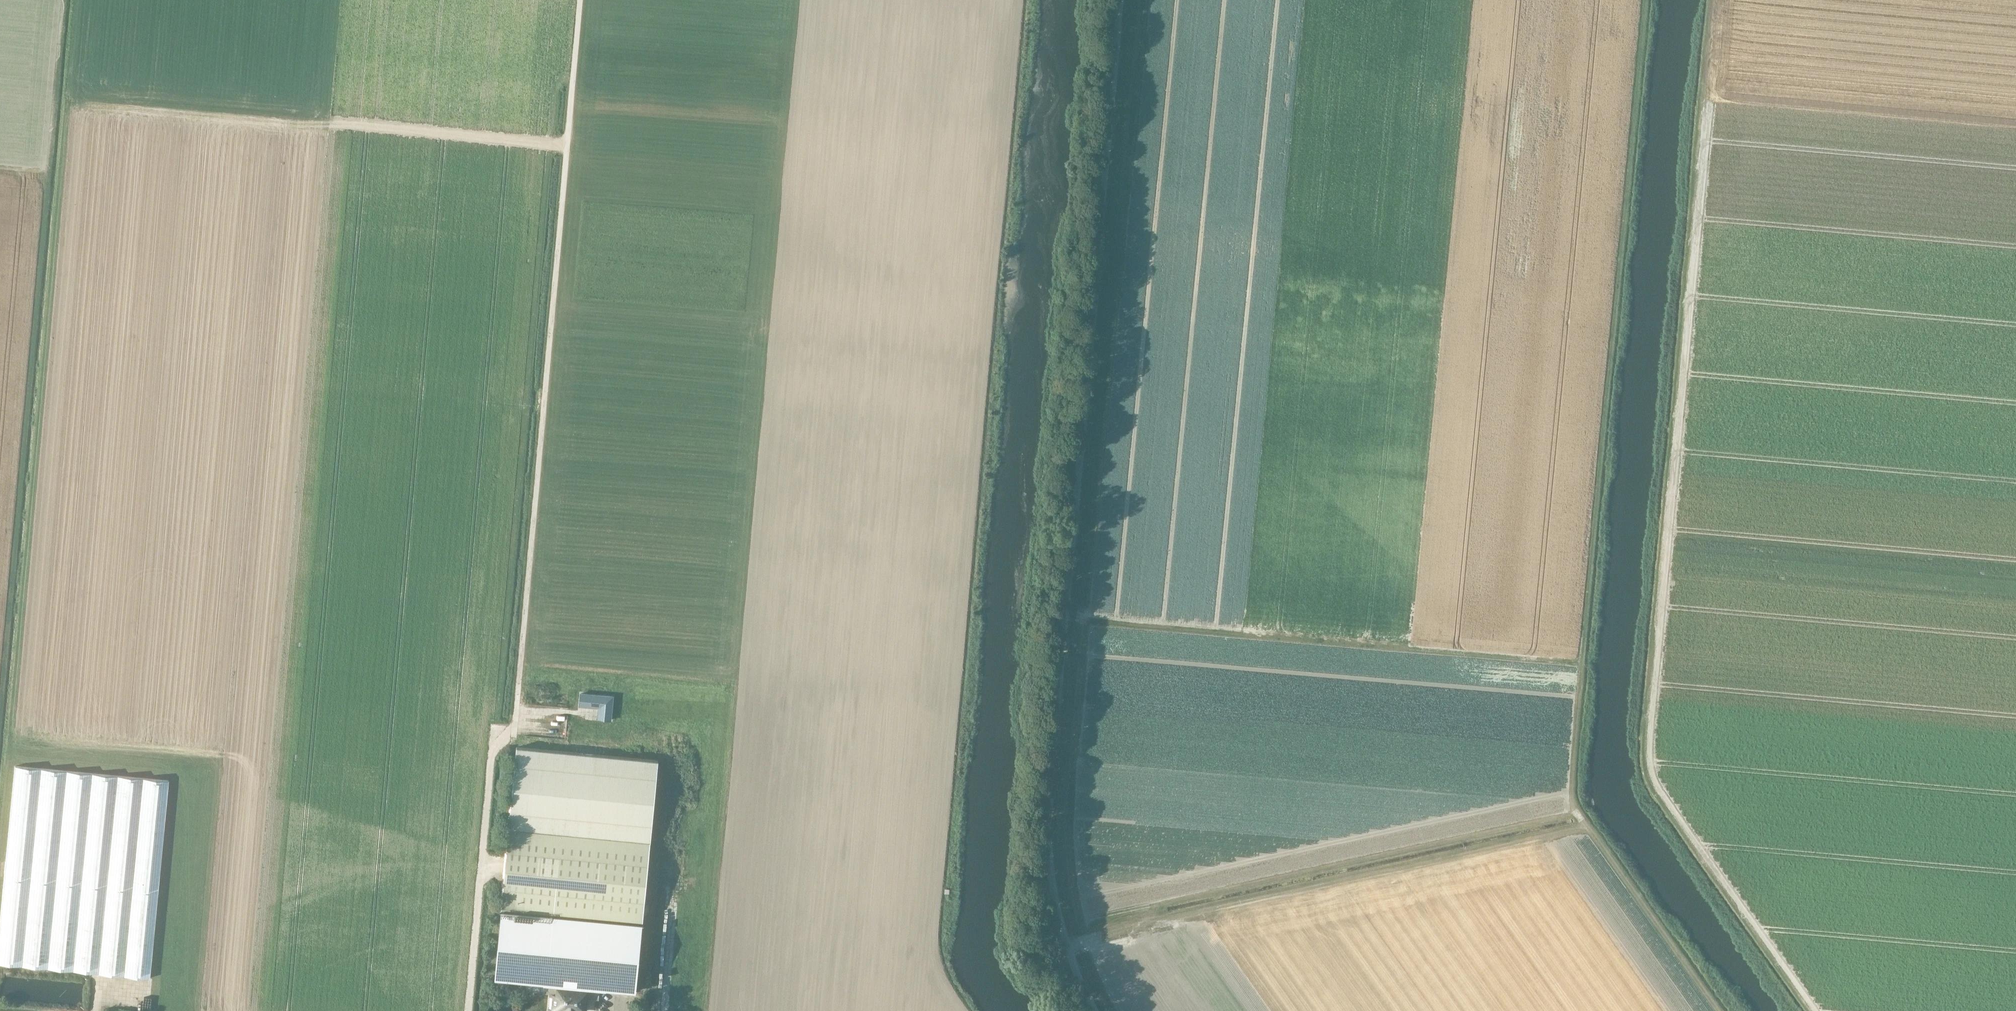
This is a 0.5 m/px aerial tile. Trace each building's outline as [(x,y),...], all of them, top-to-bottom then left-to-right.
[(580,693),(579,705),(599,707),(598,719),(610,720),(612,699),(600,698),(600,695),(580,693)] [(516,747),(509,827),(650,841),(650,840),(658,761),(607,756),(516,747)] [(148,978),(149,978),(169,781),(15,767),(0,925),(0,964),(148,978)] [(509,827),(501,908),(625,920),(642,921),(647,873),(650,841),(509,827)] [(501,909),(494,978),(550,983),(598,988),(636,991),(642,923),(501,909)] [(549,992),(552,992),(557,992),(556,996),(558,996),(557,1010),(564,1010),(576,1010),(576,1009),(585,1010),(586,997),(586,996),(590,996),(590,997),(597,998),(598,988),(550,983),(549,992)]
